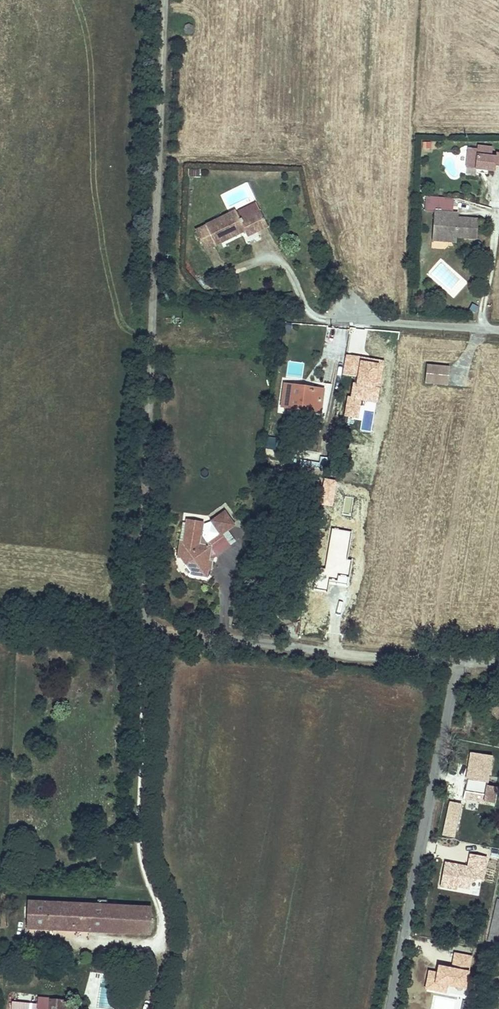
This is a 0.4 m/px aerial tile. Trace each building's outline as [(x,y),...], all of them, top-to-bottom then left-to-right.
[(191,25),(190,25),(189,25),(188,26),(187,26),(186,27),(185,28),(185,29),(185,31),(186,32),(186,33),(187,34),(188,34),(189,35),(190,35),(192,34),(193,34),(194,33),(194,32),(195,31),(195,30),(194,28),(194,27),(193,26),(192,26),(191,25)] [(467,169),(478,170),(480,169),(484,169),(484,171),(488,171),(495,172),(496,166),(498,167),(498,153),(497,153),(496,158),(492,157),(493,149),(477,147),(477,151),(469,150),(467,169)] [(445,244),(457,245),(458,239),(478,240),(480,218),(459,216),(459,220),(452,220),(453,205),(436,203),(433,235),(445,236),(445,244)] [(459,216),(460,205),(453,205),(452,220),(459,220),(459,216)] [(237,211),(207,226),(218,246),(247,231),(250,237),(269,228),(260,211),(242,220),(237,211)] [(433,235),(432,243),(445,244),(445,236),(433,235)] [(450,369),(428,366),(426,383),(448,385),(450,369)] [(286,387),(283,406),(303,409),(307,389),(286,387)] [(307,389),(303,409),(320,411),(323,391),(307,389)] [(267,437),(266,449),(277,450),(278,437),(267,437)] [(325,479),(321,504),(332,506),(337,482),(325,479)] [(312,483),(311,493),(318,494),(320,484),(312,483)] [(225,511),(210,523),(218,534),(208,543),(202,537),(204,524),(195,522),(190,522),(186,524),(183,542),(179,542),(178,557),(181,558),(182,560),(183,562),(184,565),(186,567),(188,569),(191,571),(193,573),(196,574),(196,579),(209,579),(209,572),(212,572),(213,562),(232,548),(224,537),(237,527),(225,511)] [(471,755),(466,782),(467,783),(463,799),(493,804),(496,788),(488,786),(492,756),(483,755),(483,757),(471,755)] [(454,837),(462,805),(450,802),(444,835),(454,837)] [(112,934),(115,904),(31,898),(28,927),(112,934)] [(152,909),(115,904),(112,934),(148,938),(152,909)] [(62,1001),(50,1000),(50,1008),(62,1008),(62,1001)]
